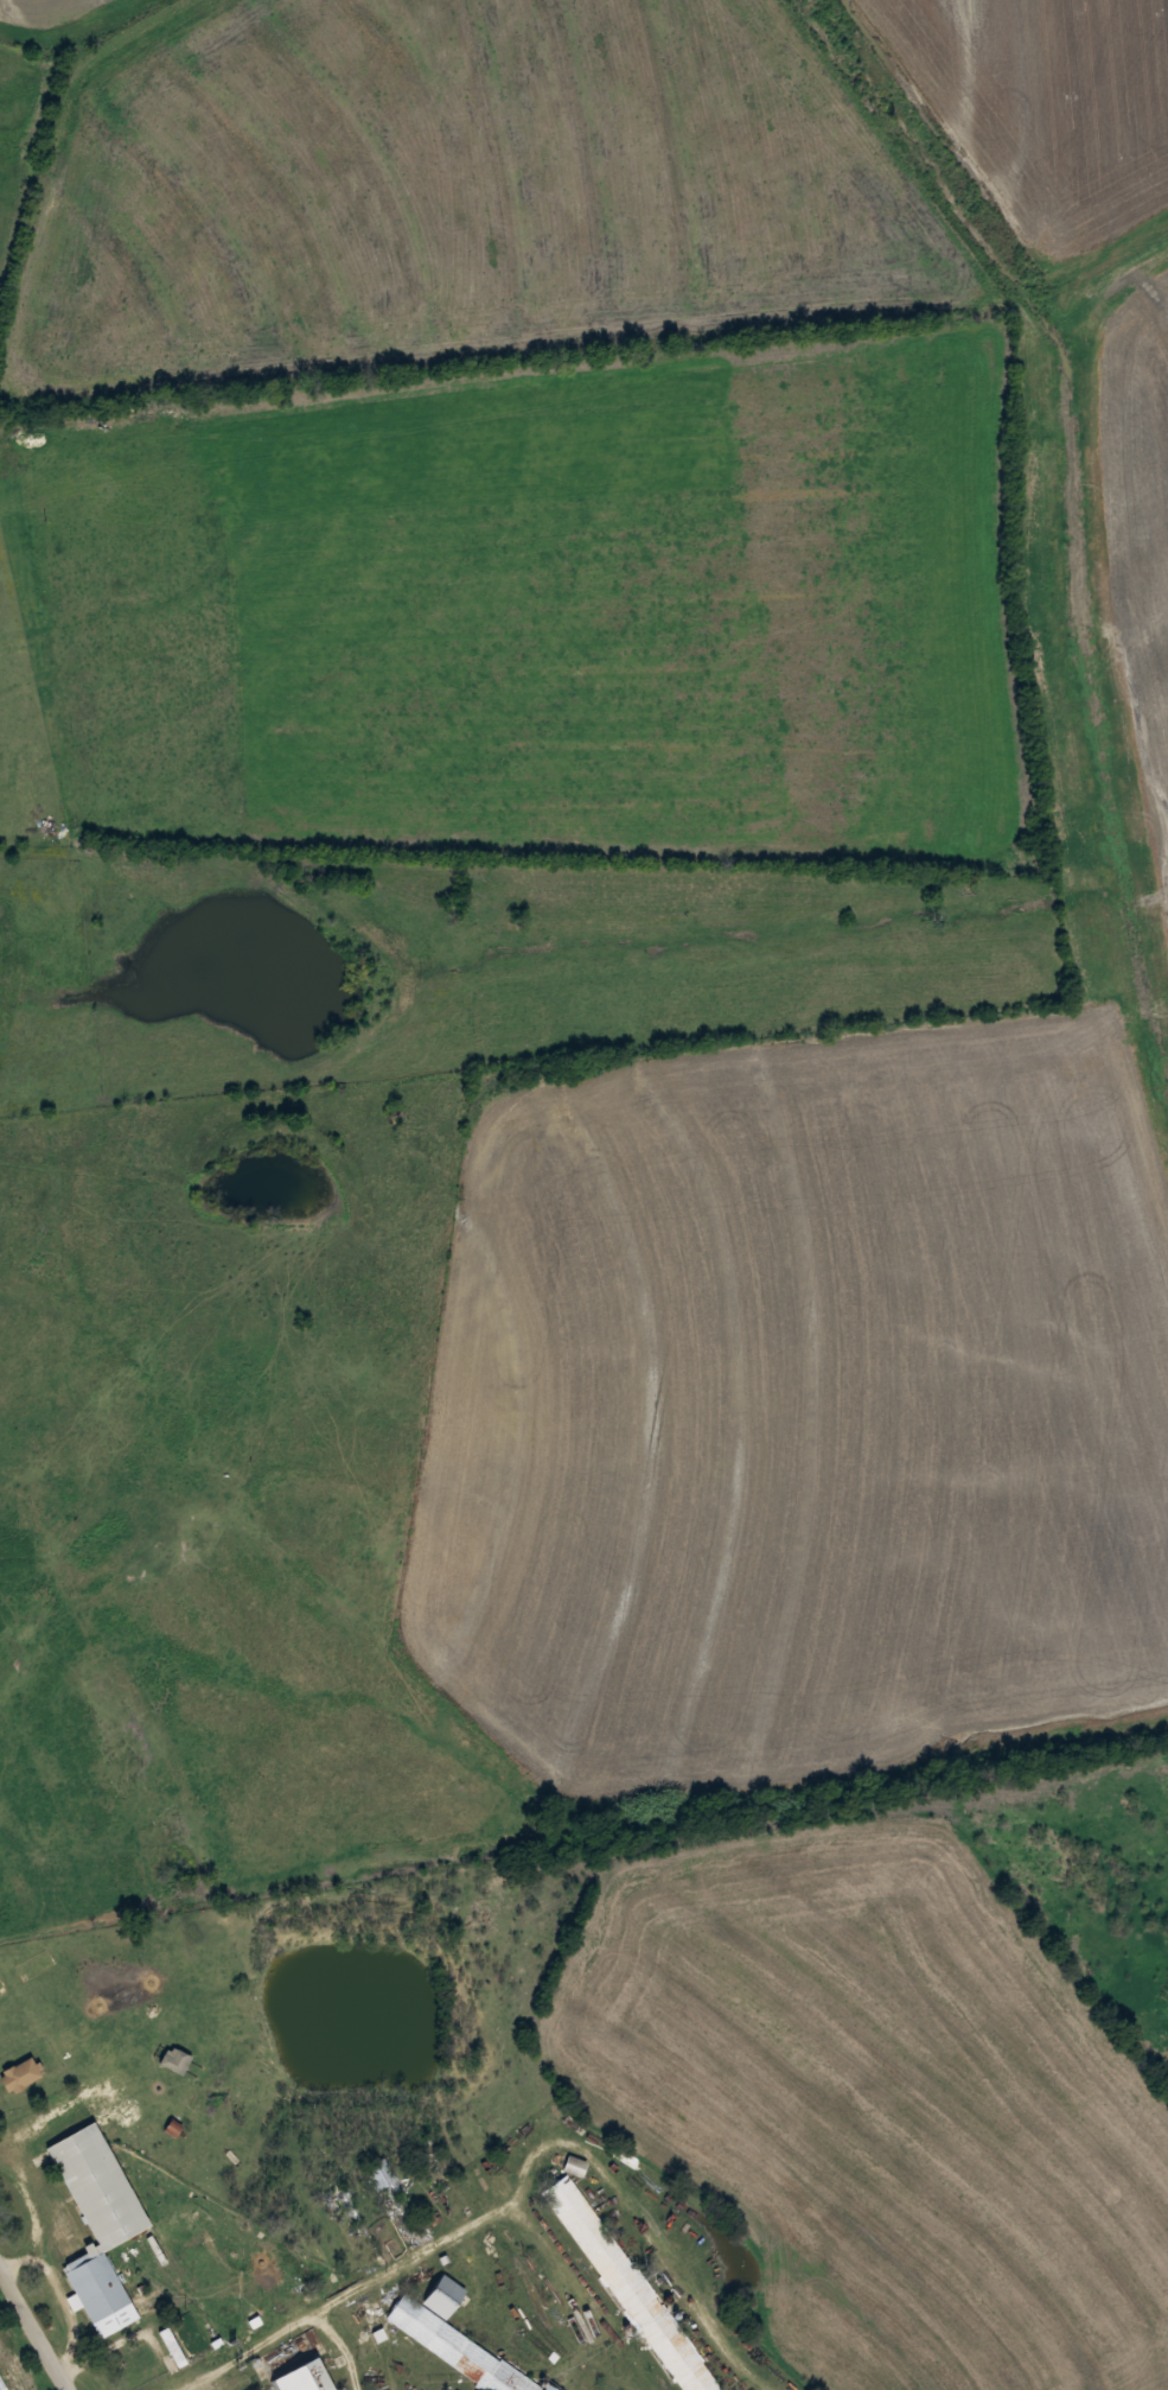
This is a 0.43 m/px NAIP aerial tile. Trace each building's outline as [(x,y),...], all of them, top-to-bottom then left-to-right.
[(45,2144),(93,2241),(81,2247),(84,2253),(62,2265),(98,2339),(139,2319),(105,2249),(148,2228),(95,2120),(45,2144)] [(564,2168),(581,2176),(587,2162),(570,2155),(564,2168)] [(366,2167),(381,2193),(401,2183),(386,2156),(366,2167)] [(576,2168),(548,2186),(679,2389),(719,2389),(576,2168)] [(337,2202),(350,2195),(344,2182),(330,2189),(337,2202)] [(410,2249),(432,2239),(414,2203),(393,2214),(410,2249)] [(442,2326),(466,2288),(440,2272),(426,2294),(409,2283),(384,2323),(488,2389),(541,2389),(442,2326)] [(325,2352),(273,2374),(280,2389),(341,2389),(325,2352)]
